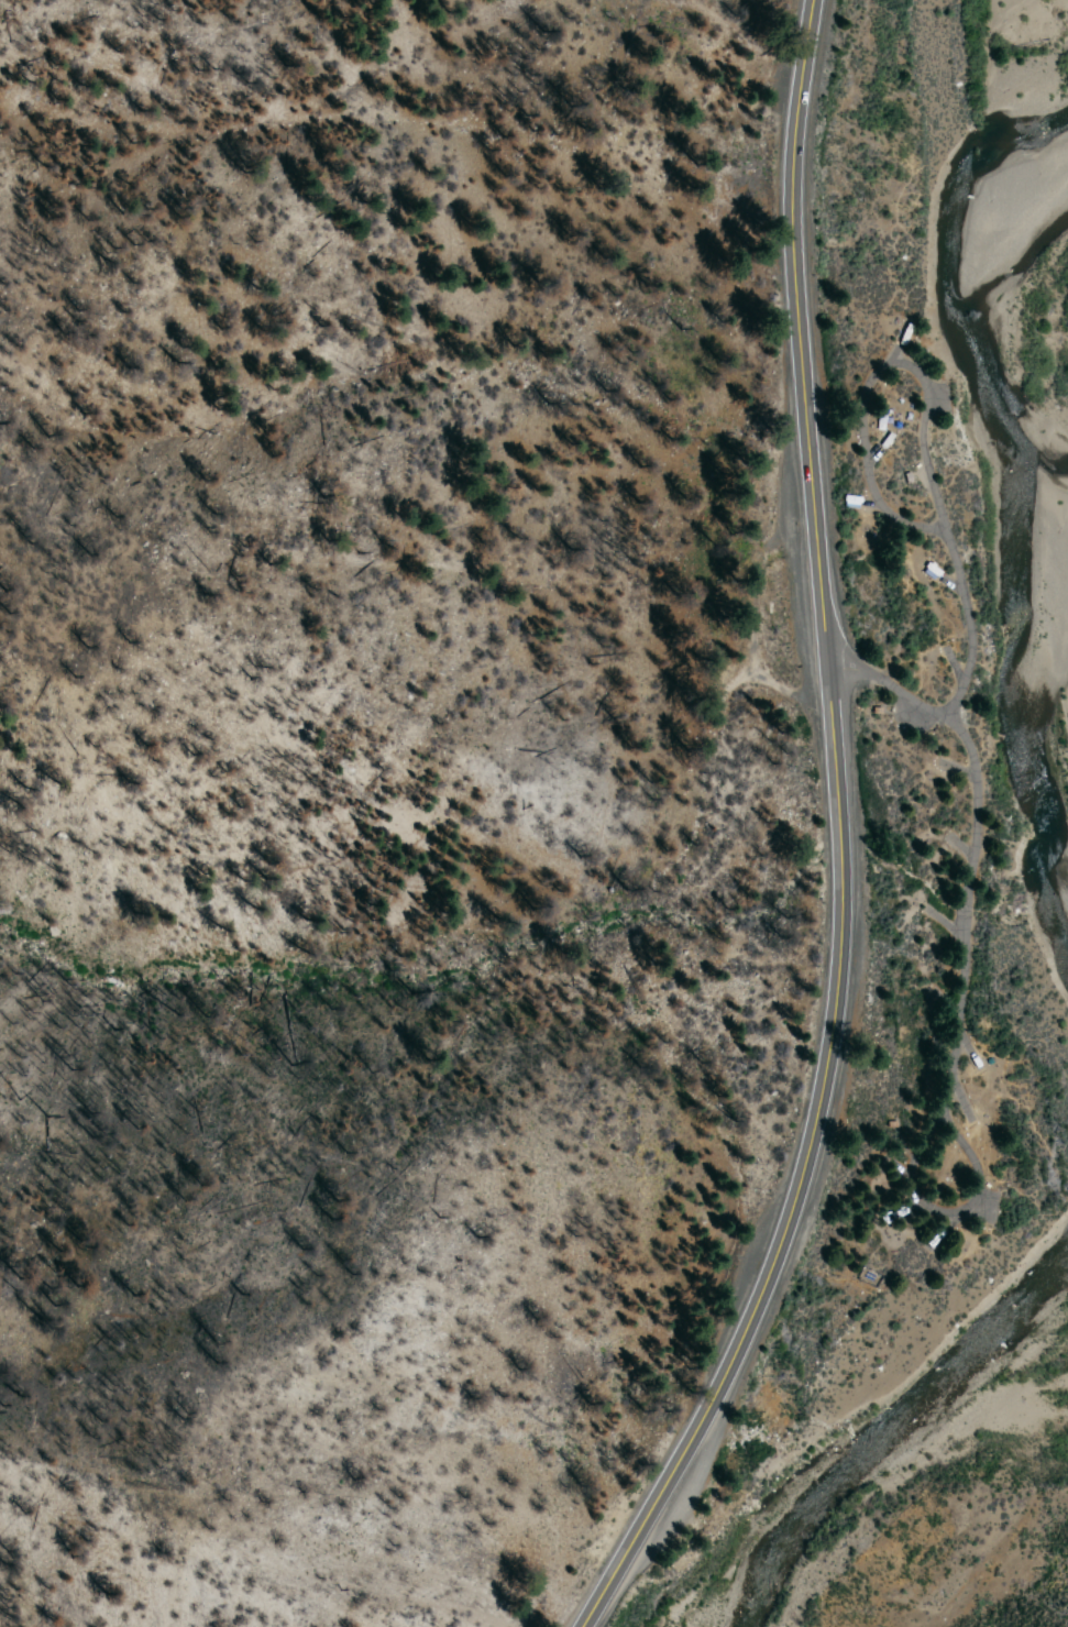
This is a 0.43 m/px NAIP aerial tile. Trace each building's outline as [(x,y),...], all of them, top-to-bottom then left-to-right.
[(878,443),(883,447),(891,439),(885,434),(878,443)]
